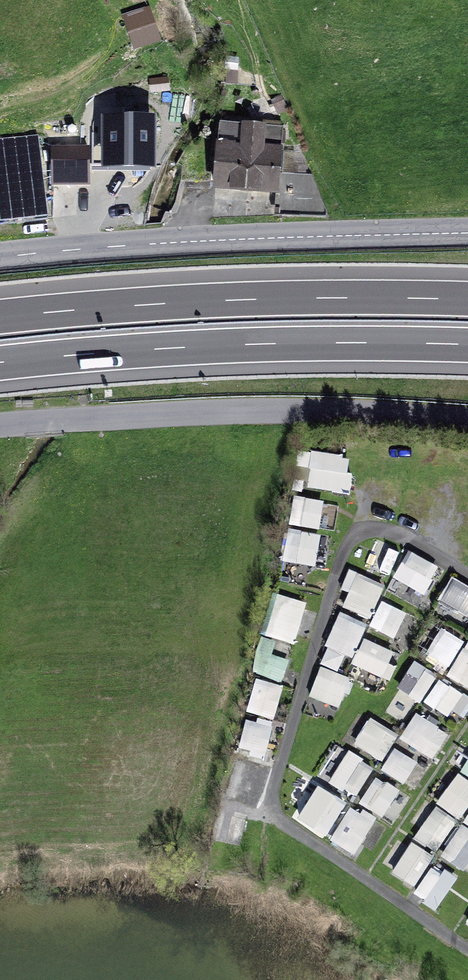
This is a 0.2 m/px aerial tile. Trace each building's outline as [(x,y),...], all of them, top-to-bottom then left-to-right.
[(159,40),(153,24),(129,33),(135,48),(159,40)] [(237,84),(238,70),(226,69),(225,84),(237,84)] [(168,90),(167,79),(151,81),(153,92),(168,90)] [(287,110),(280,97),(272,101),(278,114),(287,110)] [(104,133),(97,133),(98,168),(150,167),(149,117),(104,118),(104,133)] [(281,129),(221,124),(216,186),(276,191),(281,129)] [(48,218),(38,146),(0,151),(0,225),(48,218)] [(87,150),(52,151),(53,186),(88,185),(87,150)] [(282,214),(326,217),(311,175),(284,174),(282,214)] [(353,493),(356,455),(317,452),(313,489),(353,493)] [(322,535),(300,531),(303,514),(291,512),(282,559),(316,565),(322,535)] [(321,530),(321,512),(304,512),(304,530),(321,530)] [(376,542),(368,565),(391,574),(399,550),(376,542)] [(394,582),(428,594),(439,564),(405,551),(394,582)] [(349,592),(343,607),(369,619),(385,583),(351,568),(342,589),(349,592)] [(450,577),(440,602),(467,614),(467,584),(450,577)] [(274,597),(267,635),(310,643),(317,605),(274,597)] [(384,600),(370,625),(394,638),(408,614),(384,600)] [(338,612),(321,663),(348,672),(364,621),(338,612)] [(438,653),(434,661),(450,669),(465,640),(435,624),(424,646),(438,653)] [(365,637),(352,661),(383,677),(396,653),(365,637)] [(448,676),(467,687),(467,641),(448,676)] [(286,647),(257,645),(253,720),(281,721),(286,647)] [(414,663),(398,688),(419,702),(435,677),(414,663)] [(339,708),(352,679),(321,666),(309,695),(339,708)] [(426,701),(465,719),(467,713),(467,696),(436,680),(426,701)] [(416,713),(400,739),(423,753),(439,727),(416,713)] [(354,745),(383,762),(399,734),(370,718),(354,745)] [(270,757),(268,721),(240,723),(242,758),(270,757)] [(381,769),(405,783),(418,762),(395,747),(381,769)] [(346,751),(331,784),(359,797),(374,764),(346,751)] [(437,800),(459,818),(467,807),(467,781),(459,774),(437,800)] [(377,776),(361,800),(395,822),(411,799),(377,776)] [(315,785),(298,819),(328,834),(345,801),(315,785)] [(438,850),(456,820),(427,803),(409,833),(438,850)] [(353,804),(330,843),(355,857),(377,818),(353,804)] [(461,827),(443,858),(467,873),(467,831),(461,827)] [(408,844),(391,874),(415,887),(432,857),(408,844)] [(437,910),(458,879),(434,863),(413,894),(437,910)]
